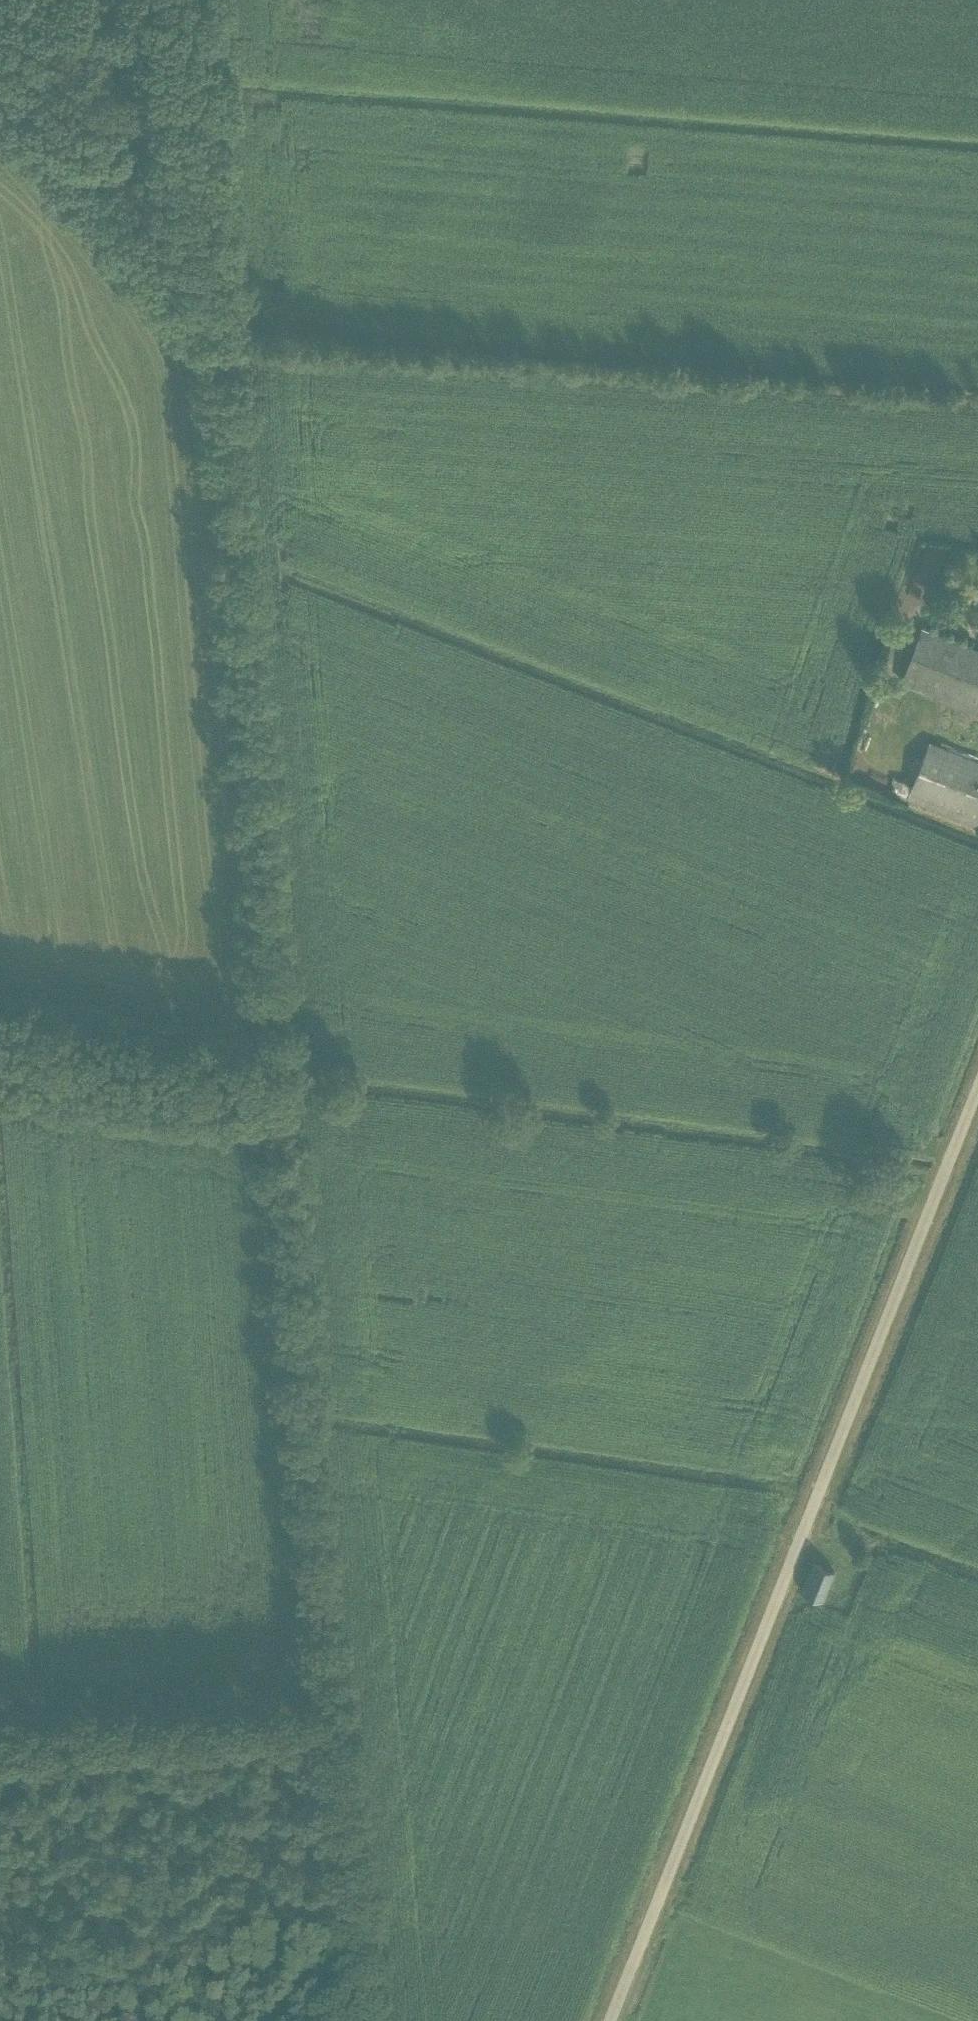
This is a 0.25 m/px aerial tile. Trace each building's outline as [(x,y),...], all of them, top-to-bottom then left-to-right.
[(930,632),(910,688),(977,713),(977,650),(930,632)] [(958,712),(952,751),(977,755),(977,715),(958,712)] [(917,805),(977,822),(977,760),(933,748),(917,805)] [(821,1594),(833,1574),(825,1569),(812,1589),(821,1594)] [(834,1602),(845,1576),(834,1571),(823,1598),(834,1602)]
